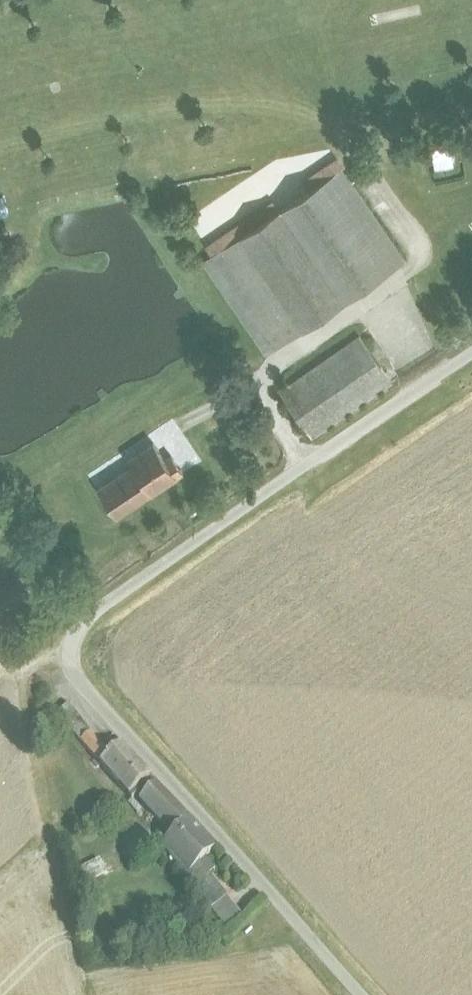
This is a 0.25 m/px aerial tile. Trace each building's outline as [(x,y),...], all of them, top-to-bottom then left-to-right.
[(346,153),(212,247),(278,349),(416,249),(346,153)] [(280,387),(313,435),(394,379),(361,331),(280,387)] [(97,486),(117,515),(184,470),(171,452),(165,456),(153,438),(127,456),(132,462),(97,486)] [(72,710),(60,720),(130,798),(150,781),(128,755),(119,763),(72,710)] [(216,854),(158,789),(143,803),(174,836),(163,846),(217,904),(228,894),(203,866),(216,854)] [(88,883),(116,873),(110,855),(82,865),(88,883)] [(213,907),(200,917),(216,936),(229,925),(213,907)]
